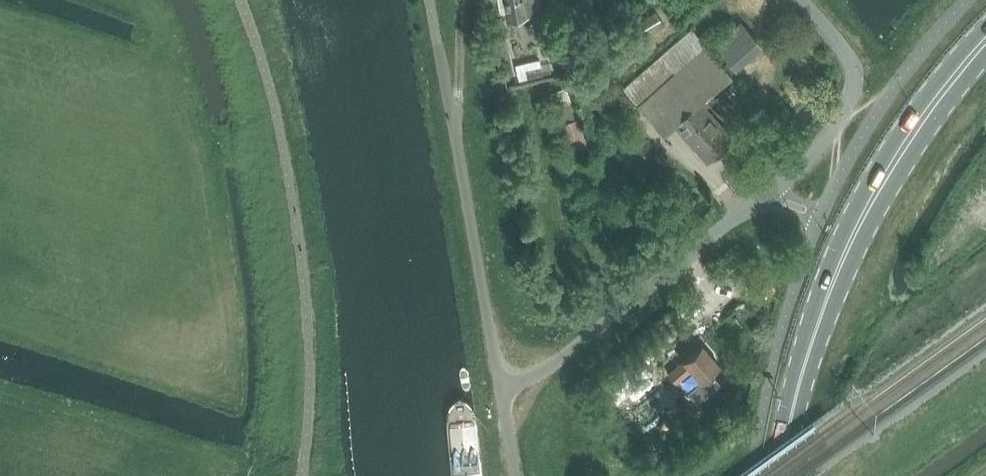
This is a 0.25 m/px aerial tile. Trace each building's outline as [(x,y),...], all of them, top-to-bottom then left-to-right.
[(541,13),(539,0),(493,0),(494,11),(505,10),(506,18),(541,13)] [(660,16),(642,26),(647,34),(664,23),(660,16)] [(740,21),(713,45),(728,63),(755,38),(740,21)] [(730,74),(704,45),(675,71),(660,54),(622,89),(663,134),(673,126),(705,161),(731,137),(700,102),(730,74)] [(562,73),(570,70),(566,57),(558,59),(562,73)] [(569,154),(586,148),(576,117),(582,116),(579,106),(571,108),(566,89),(550,94),(559,122),(569,154)] [(638,150),(638,155),(641,159),(646,160),(651,157),(651,152),(648,147),(643,147),(638,150)] [(700,345),(667,373),(675,382),(690,370),(700,381),(687,392),(697,404),(720,384),(710,373),(719,365),(700,345)] [(628,400),(656,379),(637,356),(612,376),(625,392),(623,394),(628,400)]
